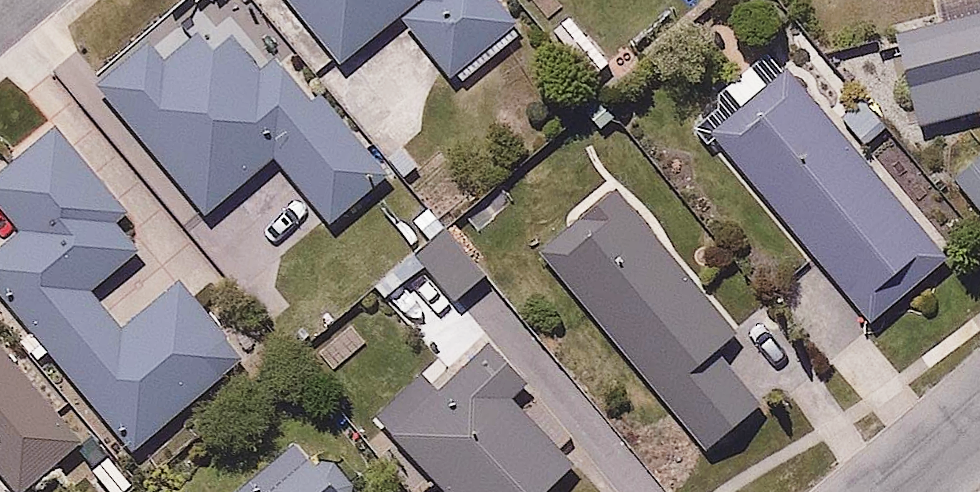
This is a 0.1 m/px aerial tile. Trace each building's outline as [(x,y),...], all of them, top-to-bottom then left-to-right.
[(275,0),(350,83),(405,33),(457,90),(532,21),(513,0),(275,0)] [(946,24),(900,31),(917,134),(979,123),(979,0),(942,0),(946,24)] [(173,69),(148,39),(90,88),(209,230),(281,170),(336,235),(402,180),(270,23),(226,60),(208,39),(173,69)] [(840,122),(779,51),(694,124),(875,337),(961,264),(869,157),(900,131),(870,96),(840,122)] [(57,133),(0,184),(0,219),(18,239),(0,255),(0,297),(144,456),(250,361),(178,281),(123,331),(97,303),(159,247),(57,133)] [(955,181),(979,211),(979,160),(955,181)] [(624,190),(541,259),(709,465),(793,396),(624,190)] [(492,275),(453,228),(416,258),(456,305),(492,275)] [(14,491),(28,491),(85,445),(0,343),(0,475),(14,491)] [(491,355),(394,440),(439,491),(574,491),(583,485),(518,411),(531,400),(491,355)] [(234,491),(369,491),(317,426),(234,491)]
